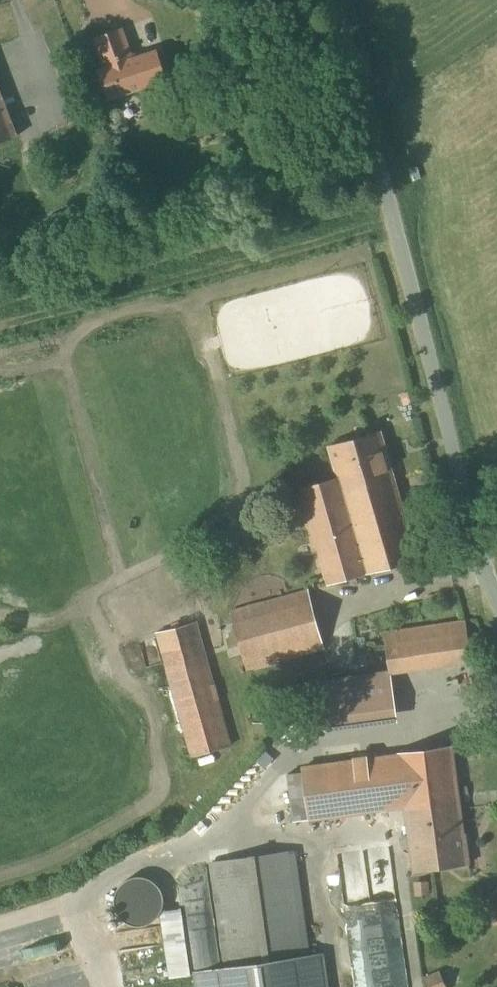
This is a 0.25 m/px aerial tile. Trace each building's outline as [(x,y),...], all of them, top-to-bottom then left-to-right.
[(119,25),(92,34),(102,64),(92,68),(104,103),(165,82),(154,50),(130,58),(119,25)] [(16,133),(0,85),(0,138),(16,133)] [(332,447),(339,478),(369,575),(420,561),(383,432),(332,447)] [(330,586),(369,575),(339,478),(302,490),(330,586)] [(308,598),(227,616),(243,685),(324,666),(308,598)] [(392,666),(322,674),(326,725),(400,717),(395,674),(471,661),(468,621),(386,631),(392,666)] [(188,626),(148,637),(186,764),(226,753),(188,626)] [(312,820),(408,806),(461,799),(454,746),(304,768),(312,820)] [(293,794),(253,799),(256,827),(296,822),(293,794)] [(470,864),(461,799),(408,806),(417,873),(470,864)] [(205,859),(206,866),(219,954),(188,959),(192,986),(316,986),(297,846),(205,859)]
